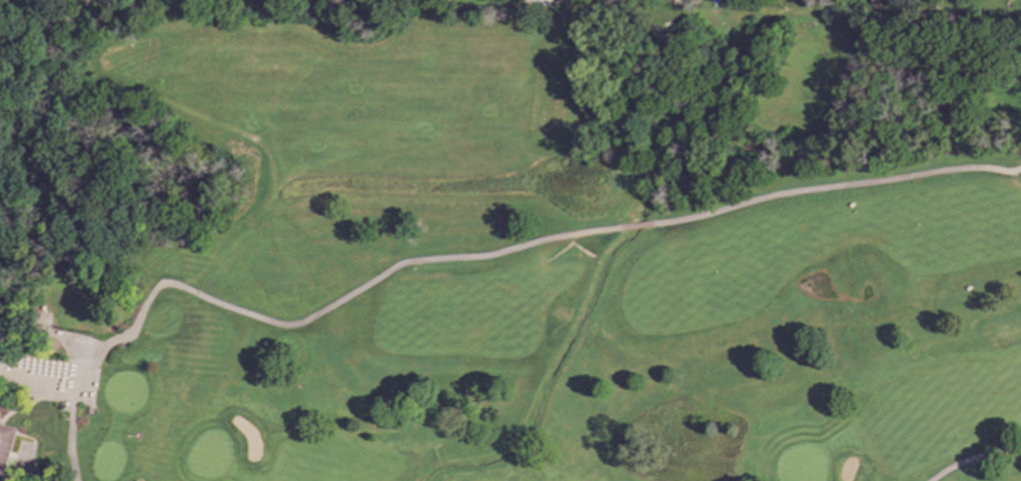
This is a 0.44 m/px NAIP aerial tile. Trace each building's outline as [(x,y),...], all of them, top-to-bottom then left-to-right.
[(15,428),(0,424),(0,480),(2,480),(15,428)]
